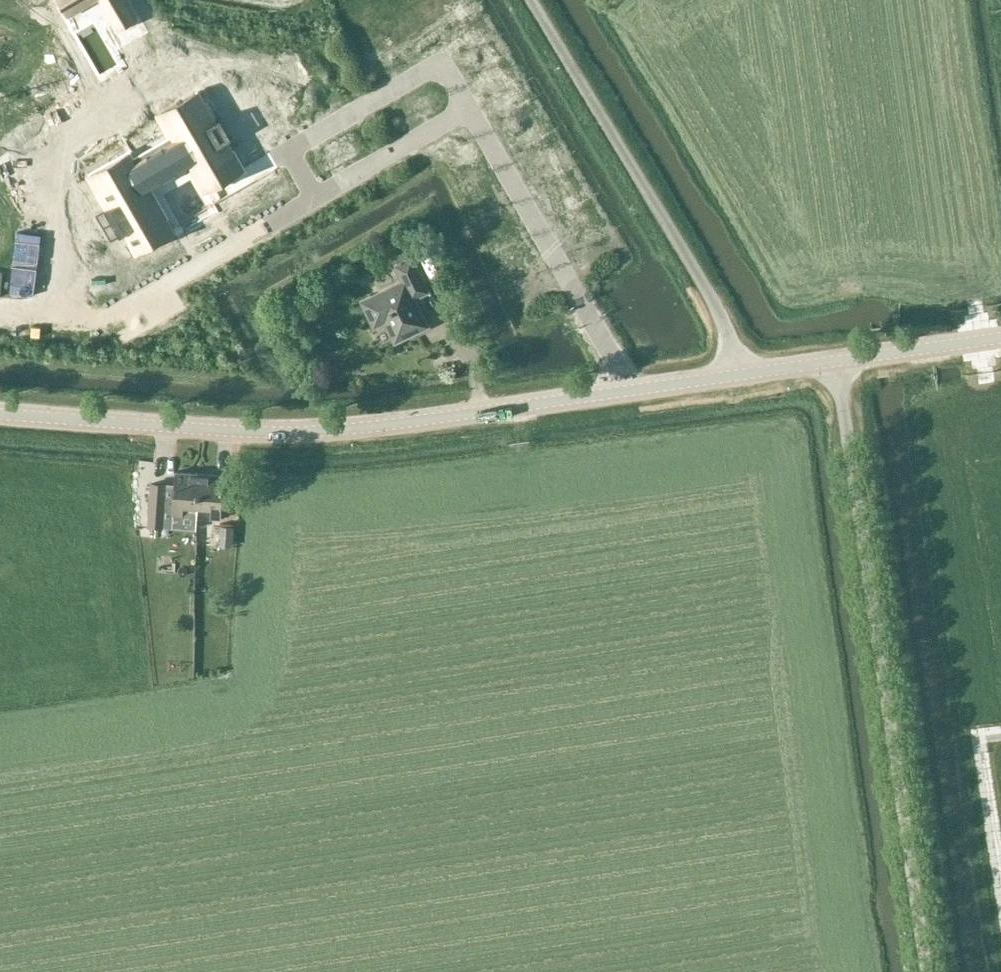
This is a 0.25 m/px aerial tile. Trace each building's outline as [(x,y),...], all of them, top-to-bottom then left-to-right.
[(130,153),(94,174),(111,205),(127,232),(137,250),(174,229),(150,187),(191,163),(206,189),(243,168),(227,140),(216,120),(199,91),(198,92),(163,112),(162,112),(177,138),(136,162),(130,153)] [(424,285),(412,260),(397,267),(405,283),(364,303),(372,320),(383,315),(396,341),(398,339),(400,342),(414,335),(413,332),(426,326),(410,292),(424,285)] [(991,295),(999,310),(1000,308),(1000,290),(991,295)] [(151,483),(149,525),(175,527),(175,517),(184,517),(185,506),(198,508),(200,473),(176,472),(175,484),(151,483)] [(200,473),(198,508),(211,509),(211,519),(221,519),(225,474),(200,473)] [(234,527),(220,526),(219,546),(233,547),(234,527)] [(159,531),(157,556),(171,557),(173,532),(159,531)]
